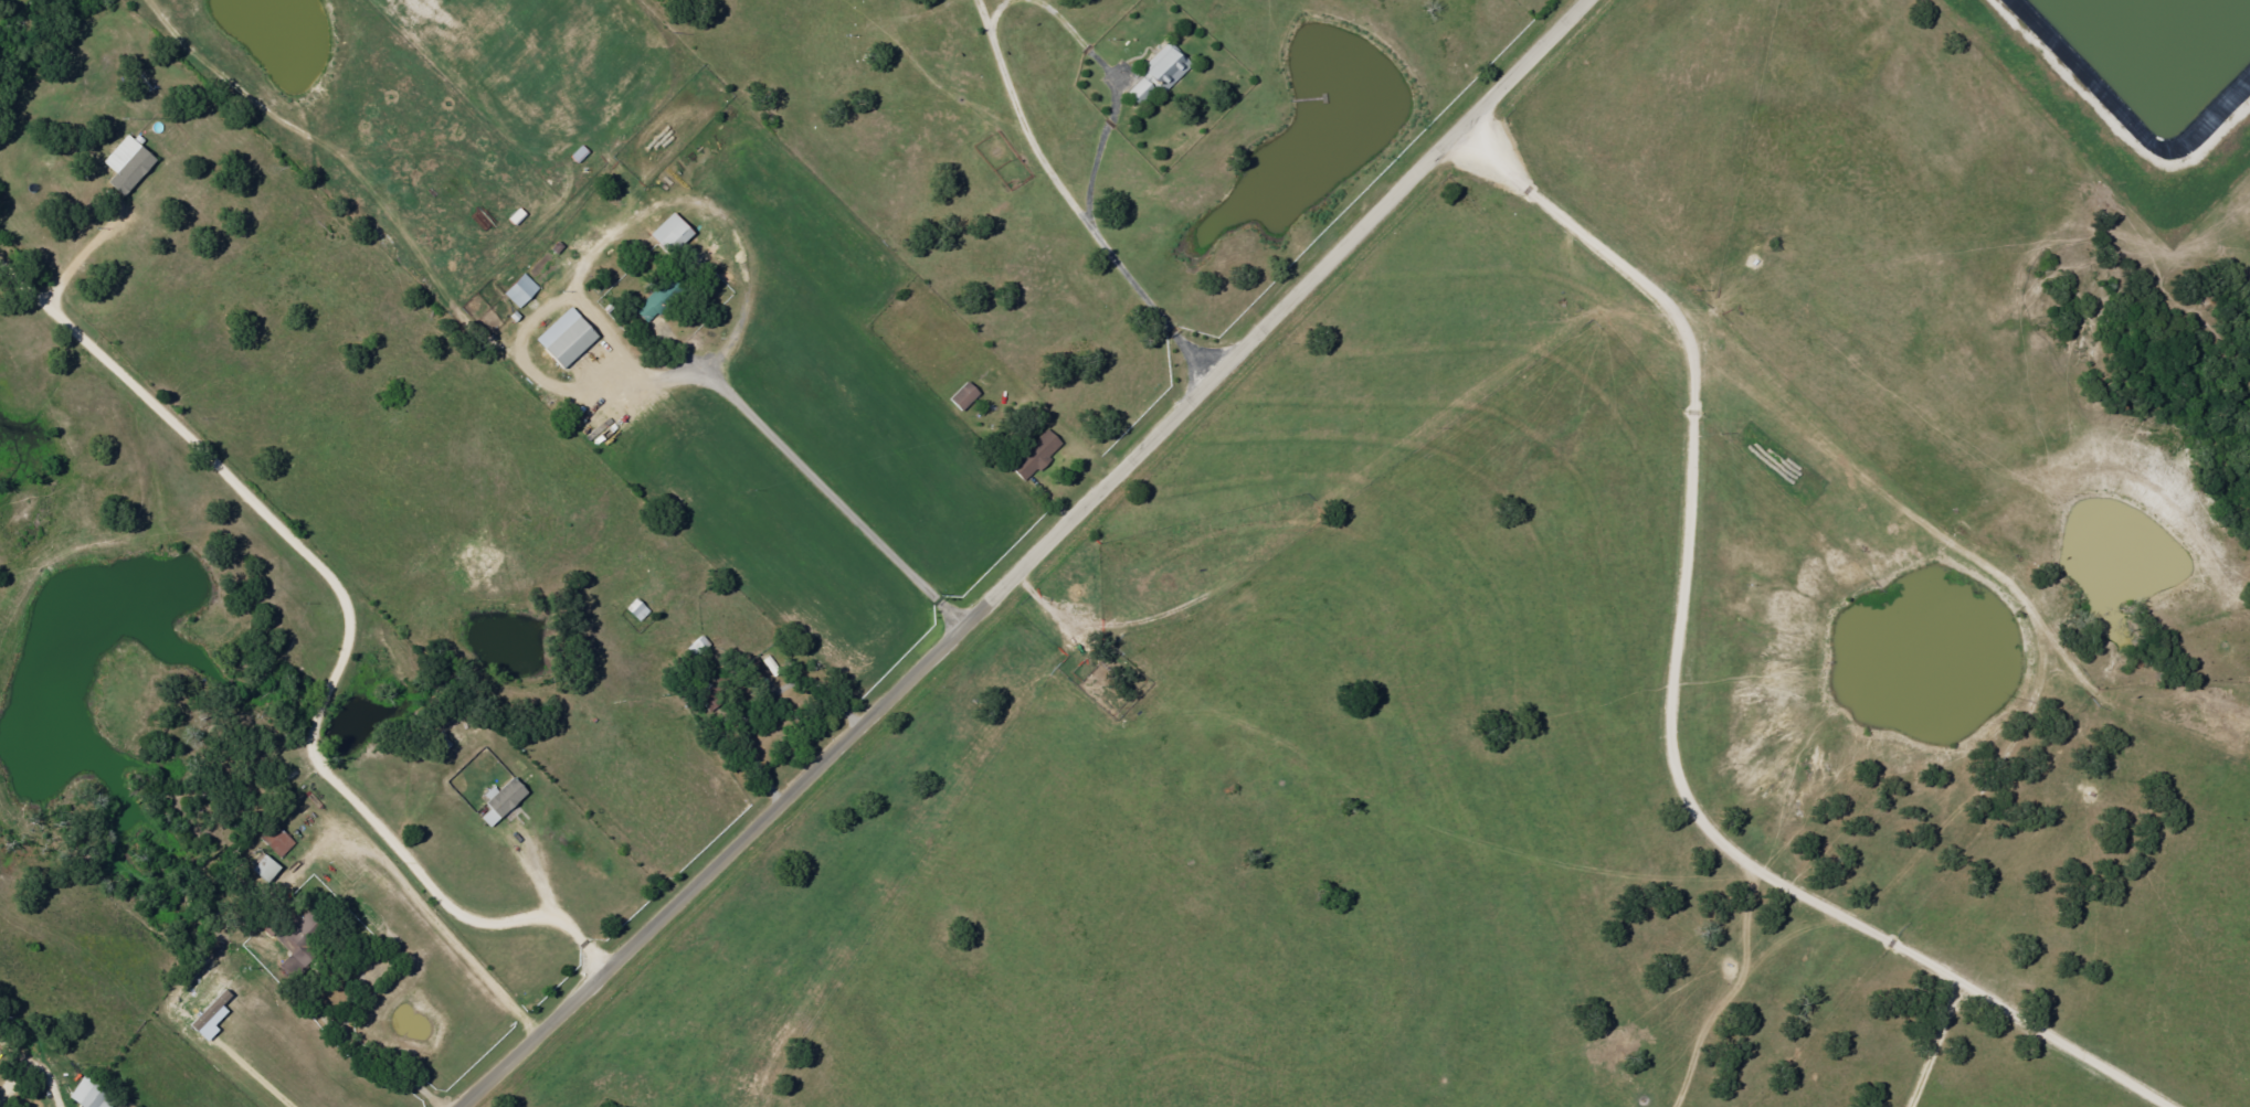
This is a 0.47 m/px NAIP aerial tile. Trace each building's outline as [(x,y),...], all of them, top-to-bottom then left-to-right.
[(1151,91),(1138,79),(1122,97),(1135,109),(1151,91)] [(151,160),(134,147),(110,179),(127,192),(151,160)] [(691,235),(670,213),(645,237),(666,259),(691,235)] [(537,290),(522,274),(500,294),(515,310),(537,290)] [(595,337),(567,308),(530,342),(558,371),(595,337)] [(1022,485),(1059,445),(1044,431),(1007,470),(1022,485)] [(532,794),(518,778),(501,793),(498,790),(485,802),(493,811),(484,819),(493,829),(532,794)] [(296,844),(276,825),(262,840),(282,859),(296,844)] [(283,868),(266,855),(253,873),(270,886),(283,868)] [(121,1099),(87,1076),(72,1099),(85,1106),(116,1106),(121,1099)]
